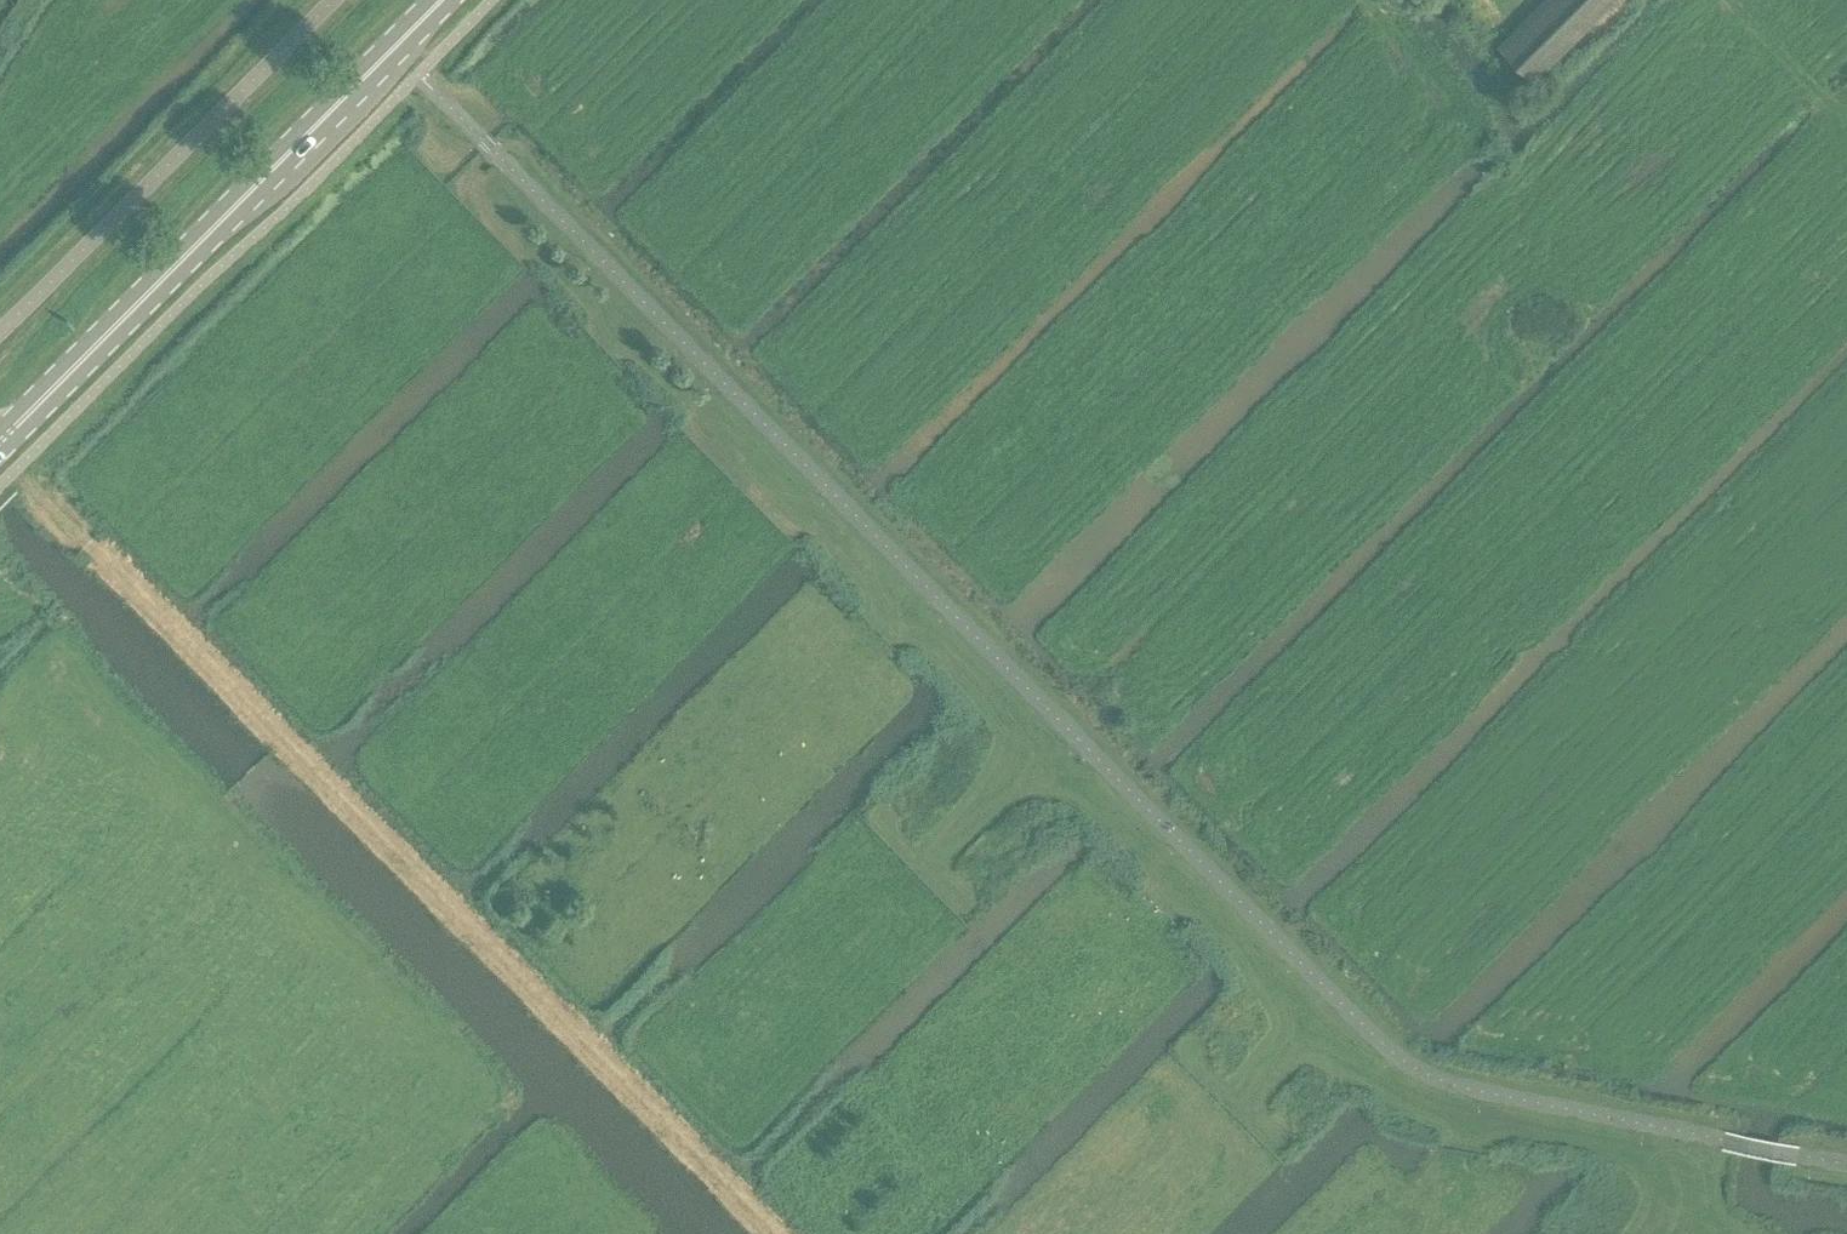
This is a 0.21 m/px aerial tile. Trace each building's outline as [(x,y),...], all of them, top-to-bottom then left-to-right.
[(1533,82),(1616,0),(1541,0),(1496,46),(1533,82)]
